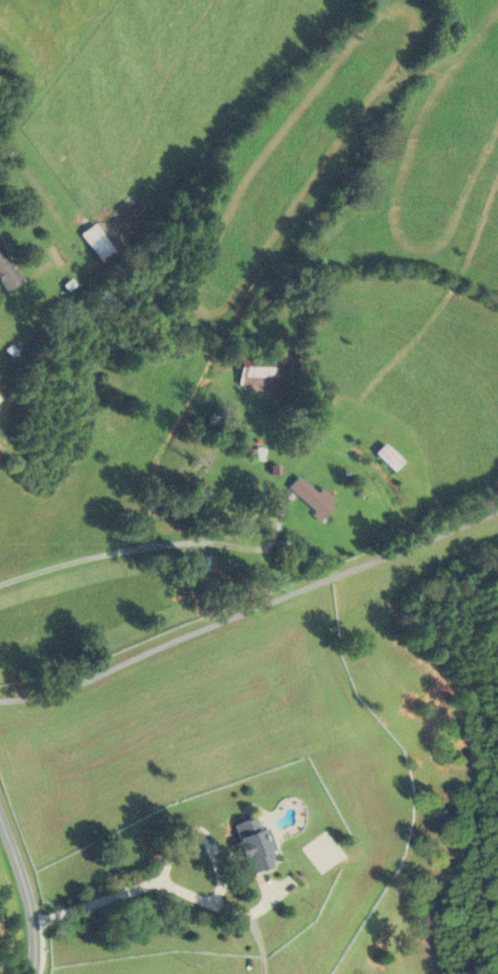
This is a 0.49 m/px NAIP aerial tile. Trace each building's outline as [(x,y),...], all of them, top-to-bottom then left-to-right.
[(113,249),(94,223),(80,233),(99,259),(113,249)] [(6,291),(21,282),(0,249),(0,283),(6,291)] [(236,385),(270,385),(270,353),(236,353),(236,385)] [(373,453),(392,471),(401,462),(382,444),(373,453)] [(321,488),(315,494),(297,476),(286,487),(318,519),(335,502),(321,488)] [(275,864),(263,824),(256,826),(253,816),(230,823),(246,873),(275,864)]
